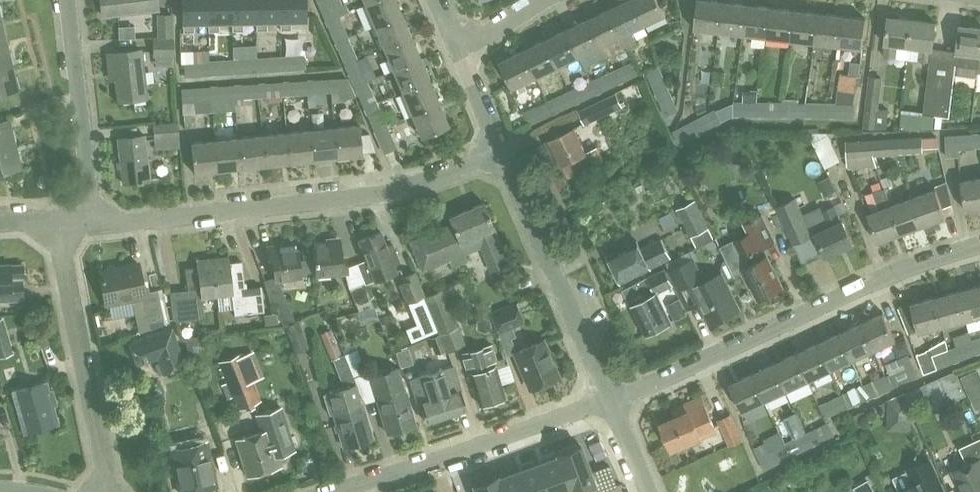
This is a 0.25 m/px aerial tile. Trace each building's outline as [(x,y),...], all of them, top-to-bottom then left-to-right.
[(157,8),(157,0),(101,0),(102,14),(157,8)] [(182,19),(184,19),(184,28),(194,28),(194,18),(208,18),(208,0),(182,0),(182,19)] [(232,0),(208,0),(208,18),(208,28),(219,28),(219,18),(232,18),(232,0)] [(232,29),(243,29),(243,19),(256,19),(256,0),(232,0),(232,18),(232,29)] [(256,29),(266,29),(266,19),(280,19),(280,0),(256,0),(256,19),(256,29)] [(280,29),(291,29),(291,19),(306,19),(306,0),(280,0),(280,19),(280,29)] [(339,15),(349,11),(346,3),(344,4),(342,0),(317,0),(326,21),(339,15)] [(403,13),(398,0),(373,0),(366,3),(375,25),(403,13)] [(642,23),(631,0),(621,0),(607,7),(621,34),(622,33),(629,48),(638,43),(631,28),(642,23)] [(642,23),(664,12),(658,0),(631,0),(642,23)] [(722,0),(697,0),(694,27),(718,30),(722,0)] [(745,3),(724,0),(722,0),(718,30),(742,33),(745,3)] [(765,36),(769,6),(745,3),(742,33),(765,36)] [(789,39),(793,8),(769,6),(765,36),(789,39)] [(599,44),(621,34),(607,7),(586,17),(599,44)] [(813,42),(817,11),(793,8),(789,39),(813,42)] [(837,45),(840,14),(817,11),(813,42),(837,45)] [(158,36),(160,36),(173,36),(173,13),(158,13),(158,27),(158,36)] [(384,47),(412,35),(403,13),(375,25),(384,47)] [(861,48),(865,17),(840,14),(837,45),(861,48)] [(349,37),(339,15),(326,21),(336,43),(349,37)] [(907,45),(910,18),(887,16),(884,42),(885,42),(883,54),(895,56),(896,43),(907,45)] [(577,55),(599,44),(586,17),(564,27),(577,55)] [(910,18),(907,45),(919,46),(918,58),(930,60),(932,47),(935,21),(910,18)] [(954,63),(957,63),(966,64),(978,66),(979,47),(979,27),(958,24),(955,50),(954,63)] [(556,65),(577,55),(564,27),(543,38),(556,65)] [(394,69),(422,57),(412,35),(384,47),(394,69)] [(160,38),(153,38),(154,55),(161,55),(162,60),(163,60),(164,68),(173,68),(173,55),(174,55),(174,37),(160,37),(160,38)] [(358,59),(349,37),(336,43),(345,65),(358,59)] [(534,75),(556,65),(543,38),(521,48),(534,75)] [(12,63),(7,39),(0,41),(0,66),(12,63)] [(512,86),(534,75),(521,48),(499,59),(512,86)] [(147,96),(141,49),(108,53),(110,72),(116,71),(119,100),(147,96)] [(281,55),(282,70),(307,69),(306,54),(281,55)] [(257,57),(258,72),(282,70),(281,55),(257,57)] [(257,57),(233,59),(235,73),(258,72),(257,57)] [(403,91),(431,79),(422,57),(394,69),(403,91)] [(235,73),(233,59),(212,60),(213,75),(235,73)] [(347,69),(355,86),(368,81),(367,79),(358,59),(345,65),(347,69)] [(213,75),(212,60),(185,62),(186,76),(213,75)] [(614,70),(620,83),(641,73),(635,60),(614,70)] [(12,63),(0,66),(0,92),(18,87),(12,63)] [(655,92),(669,87),(659,64),(645,70),(655,92)] [(620,83),(614,70),(592,80),(598,93),(620,83)] [(838,89),(856,92),(858,75),(840,72),(838,89)] [(875,128),(887,127),(889,109),(879,107),(883,77),(870,75),(863,126),(875,128)] [(924,111),(923,114),(934,115),(939,76),(928,75),(924,111)] [(939,76),(934,115),(936,115),(943,116),(950,117),(955,78),(939,76)] [(331,78),(332,92),(338,92),(342,100),(355,94),(349,78),(347,77),(331,78)] [(332,92),(331,78),(307,79),(308,94),(332,92)] [(282,81),(283,96),(290,95),(307,94),(308,94),(307,79),(282,81)] [(412,113),(440,101),(431,79),(403,91),(412,113)] [(598,93),(592,80),(569,91),(575,104),(590,97),(598,93)] [(260,82),(261,97),(265,96),(266,100),(269,100),(269,101),(282,100),(282,96),(283,96),(282,81),(260,82)] [(378,102),(368,81),(355,86),(365,108),(378,102)] [(260,82),(234,84),(235,98),(236,104),(244,103),(243,98),(261,97),(260,82)] [(782,116),(807,117),(807,102),(810,84),(802,83),(800,98),(784,98),(784,95),(782,95),(782,102),(782,116)] [(211,86),(211,100),(235,98),(234,84),(211,86)] [(211,100),(211,86),(182,88),(183,113),(212,111),(212,109),(211,100)] [(671,92),(669,87),(655,92),(665,115),(679,109),(676,104),(671,92)] [(575,104),(569,91),(548,101),(554,114),(575,104)] [(586,124),(590,122),(623,106),(617,92),(579,110),(586,124)] [(440,101),(412,113),(422,135),(450,124),(440,101)] [(554,114),(548,101),(525,111),(531,125),(554,114)] [(365,108),(374,130),(387,124),(378,102),(365,108)] [(761,102),(733,102),(733,103),(734,116),(761,116),(761,102)] [(782,102),(761,102),(761,116),(782,116),(782,102)] [(831,102),(807,102),(807,117),(831,117),(831,102)] [(831,102),(831,117),(855,117),(855,102),(831,102)] [(733,103),(717,110),(723,121),(731,116),(734,115),(733,103)] [(901,108),(899,126),(911,128),(933,126),(934,115),(923,114),(924,111),(901,108)] [(701,132),(723,121),(717,109),(695,120),(701,132)] [(15,142),(15,140),(17,140),(14,129),(12,129),(9,116),(0,118),(0,146),(15,142)] [(673,132),(679,144),(701,132),(695,120),(673,132)] [(156,149),(167,148),(177,147),(180,147),(178,121),(153,123),(156,149)] [(339,156),(363,153),(360,123),(335,126),(339,156)] [(401,154),(387,124),(374,130),(391,167),(405,162),(404,161),(406,160),(403,153),(401,154)] [(315,158),(339,156),(335,126),(311,128),(315,158)] [(585,152),(573,127),(544,140),(551,155),(556,152),(561,163),(569,177),(605,159),(598,145),(585,152)] [(291,161),(315,158),(311,128),(288,131),(291,161)] [(267,164),(291,161),(288,131),(264,134),(267,164)] [(979,133),(946,135),(947,157),(959,156),(959,149),(979,147),(979,141),(979,133)] [(123,182),(150,179),(145,134),(118,137),(123,182)] [(243,166),(267,164),(264,134),(240,136),(243,166)] [(823,161),(838,153),(828,134),(813,143),(823,161)] [(219,169),(243,166),(240,136),(216,139),(219,169)] [(899,138),(900,153),(924,151),(923,137),(899,138)] [(873,140),(874,154),(900,153),(899,138),(873,140)] [(195,172),(219,169),(216,139),(192,142),(195,172)] [(724,139),(723,162),(741,163),(742,141),(724,139)] [(874,154),(873,140),(847,141),(847,156),(850,164),(876,162),(874,154)] [(21,166),(15,142),(0,146),(0,171),(21,166)] [(979,209),(979,176),(961,180),(966,211),(979,209)] [(889,204),(892,203),(886,187),(873,191),(879,208),(867,213),(878,242),(901,234),(889,204)] [(911,196),(923,226),(945,217),(934,187),(911,196)] [(901,234),(923,226),(911,196),(892,203),(889,204),(901,234)] [(795,197),(775,206),(792,243),(812,234),(795,197)] [(714,238),(696,199),(677,208),(691,236),(692,236),(697,246),(714,238)] [(445,225),(461,263),(469,260),(466,254),(481,248),(490,271),(511,262),(496,227),(495,227),(484,201),(449,216),(452,222),(445,225)] [(827,254),(853,241),(834,203),(821,210),(828,225),(815,231),(827,254)] [(777,240),(763,213),(743,223),(748,233),(735,240),(734,239),(720,246),(735,277),(743,273),(749,286),(751,285),(757,297),(781,285),(766,255),(763,256),(759,249),(777,240)] [(452,267),(461,263),(445,225),(409,240),(423,272),(438,265),(449,260),(452,267)] [(365,282),(366,284),(397,271),(394,262),(400,260),(393,243),(387,245),(381,230),(359,239),(366,259),(357,262),(365,282)] [(670,256),(661,237),(640,247),(636,239),(606,253),(620,281),(649,267),(648,266),(670,256)] [(341,255),(339,238),(315,241),(316,245),(314,246),(318,274),(347,271),(345,254),(341,255)] [(279,246),(268,247),(271,265),(275,265),(277,276),(277,278),(278,278),(301,275),(301,273),(312,272),(311,259),(300,260),(298,243),(279,246)] [(705,281),(694,259),(689,251),(666,262),(669,267),(689,306),(700,300),(711,322),(740,308),(722,273),(705,281)] [(212,254),(217,294),(232,292),(235,314),(265,310),(261,285),(247,287),(247,282),(244,282),(242,261),(230,262),(229,252),(212,254)] [(203,296),(217,294),(212,254),(197,256),(198,266),(185,267),(188,289),(170,291),(173,319),(176,318),(176,320),(205,317),(203,296)] [(138,331),(165,324),(163,317),(164,317),(159,289),(143,292),(137,263),(101,270),(108,303),(131,298),(138,331)] [(21,279),(20,264),(8,265),(8,264),(0,265),(0,300),(21,299),(19,279),(21,279)] [(660,331),(661,324),(669,320),(655,291),(671,283),(664,268),(638,280),(646,296),(631,303),(645,332),(647,331),(653,334),(660,331)] [(408,302),(424,295),(414,271),(403,275),(405,281),(400,283),(408,302)] [(433,314),(432,314),(438,330),(439,333),(444,344),(446,349),(460,342),(455,328),(459,326),(445,294),(453,291),(468,285),(465,278),(450,284),(442,287),(443,288),(425,295),(433,314)] [(375,307),(366,284),(365,282),(350,288),(359,311),(375,307)] [(979,315),(979,284),(979,283),(957,289),(965,320),(979,315)] [(941,326),(965,320),(957,289),(933,295),(941,326)] [(432,314),(424,295),(408,302),(416,323),(405,327),(411,341),(438,330),(432,314)] [(918,332),(941,326),(933,295),(910,301),(918,332)] [(680,297),(667,304),(675,320),(688,313),(680,297)] [(285,325),(296,321),(296,320),(287,298),(276,303),(285,325)] [(501,341),(515,336),(512,327),(525,322),(524,319),(525,319),(518,303),(491,314),(497,330),(501,341)] [(873,348),(895,338),(883,310),(860,321),(873,348)] [(0,319),(0,355),(12,352),(3,318),(0,319)] [(296,321),(285,325),(295,352),(310,347),(299,320),(296,321)] [(852,358),(873,348),(860,321),(839,331),(852,358)] [(188,366),(173,326),(128,342),(137,366),(157,359),(163,375),(188,366)] [(830,369),(852,358),(839,331),(817,341),(830,369)] [(434,348),(444,344),(439,333),(430,337),(434,348)] [(190,365),(201,363),(198,349),(209,347),(207,336),(186,339),(190,365)] [(332,360),(344,356),(336,338),(328,341),(325,342),(332,360)] [(531,388),(559,376),(543,339),(515,351),(531,388)] [(974,340),(951,349),(956,362),(979,353),(974,340)] [(808,379),(830,369),(817,341),(795,351),(808,379)] [(481,404),(506,397),(496,365),(499,364),(492,342),(480,347),(465,351),(472,373),(471,373),(481,404)] [(354,375),(368,371),(356,343),(343,348),(354,375)] [(925,374),(956,362),(951,349),(942,352),(933,356),(930,348),(917,354),(925,374)] [(238,408),(262,399),(243,351),(219,361),(238,408)] [(786,389),(808,379),(795,351),(773,362),(786,389)] [(886,375),(892,389),(919,377),(910,355),(896,360),(900,369),(886,375)] [(765,399),(786,389),(773,362),(752,372),(765,399)] [(454,365),(410,379),(423,423),(467,409),(454,365)] [(406,390),(399,367),(377,374),(384,397),(379,398),(389,432),(417,424),(407,390),(406,390)] [(979,387),(979,374),(978,369),(963,375),(970,391),(979,387)] [(911,404),(932,395),(961,382),(955,370),(905,392),(911,404)] [(742,410),(765,399),(752,372),(729,382),(742,410)] [(886,375),(866,384),(872,398),(892,389),(886,375)] [(48,391),(46,381),(12,390),(23,432),(59,423),(54,403),(56,402),(52,390),(48,391)] [(359,405),(353,384),(322,394),(329,414),(337,412),(347,445),(373,437),(363,404),(359,405)] [(872,398),(866,384),(843,395),(849,408),(872,398)] [(849,408),(843,395),(820,405),(826,418),(849,408)] [(701,438),(718,431),(703,397),(672,409),(675,417),(661,423),(672,448),(700,436),(701,438)] [(247,473),(281,465),(278,455),(292,451),(284,427),(289,426),(283,406),(256,413),(261,430),(237,437),(247,473)] [(730,446),(745,438),(731,413),(718,419),(730,446)] [(813,446),(835,435),(828,422),(807,433),(813,446)] [(792,457),(813,446),(807,433),(785,443),(792,457)] [(960,447),(968,464),(954,471),(963,491),(979,491),(979,438),(960,447)] [(182,491),(184,491),(217,484),(206,441),(171,450),(182,491)] [(765,470),(792,457),(785,443),(771,451),(766,441),(754,446),(765,470)] [(557,453),(571,490),(571,491),(593,484),(596,491),(606,491),(610,491),(602,467),(590,472),(580,445),(557,453)] [(538,462),(549,491),(564,491),(571,490),(557,453),(556,453),(557,456),(538,462)] [(930,461),(909,471),(916,485),(901,491),(945,491),(930,461)] [(538,462),(518,470),(526,491),(549,491),(538,462)] [(518,470),(498,477),(503,491),(526,491),(518,470)] [(867,479),(873,489),(875,491),(883,491),(873,471),(865,475),(867,479)] [(498,477),(497,475),(473,483),(476,491),(503,491),(498,477)] [(873,489),(867,479),(854,486),(857,491),(868,491),(873,489)]
